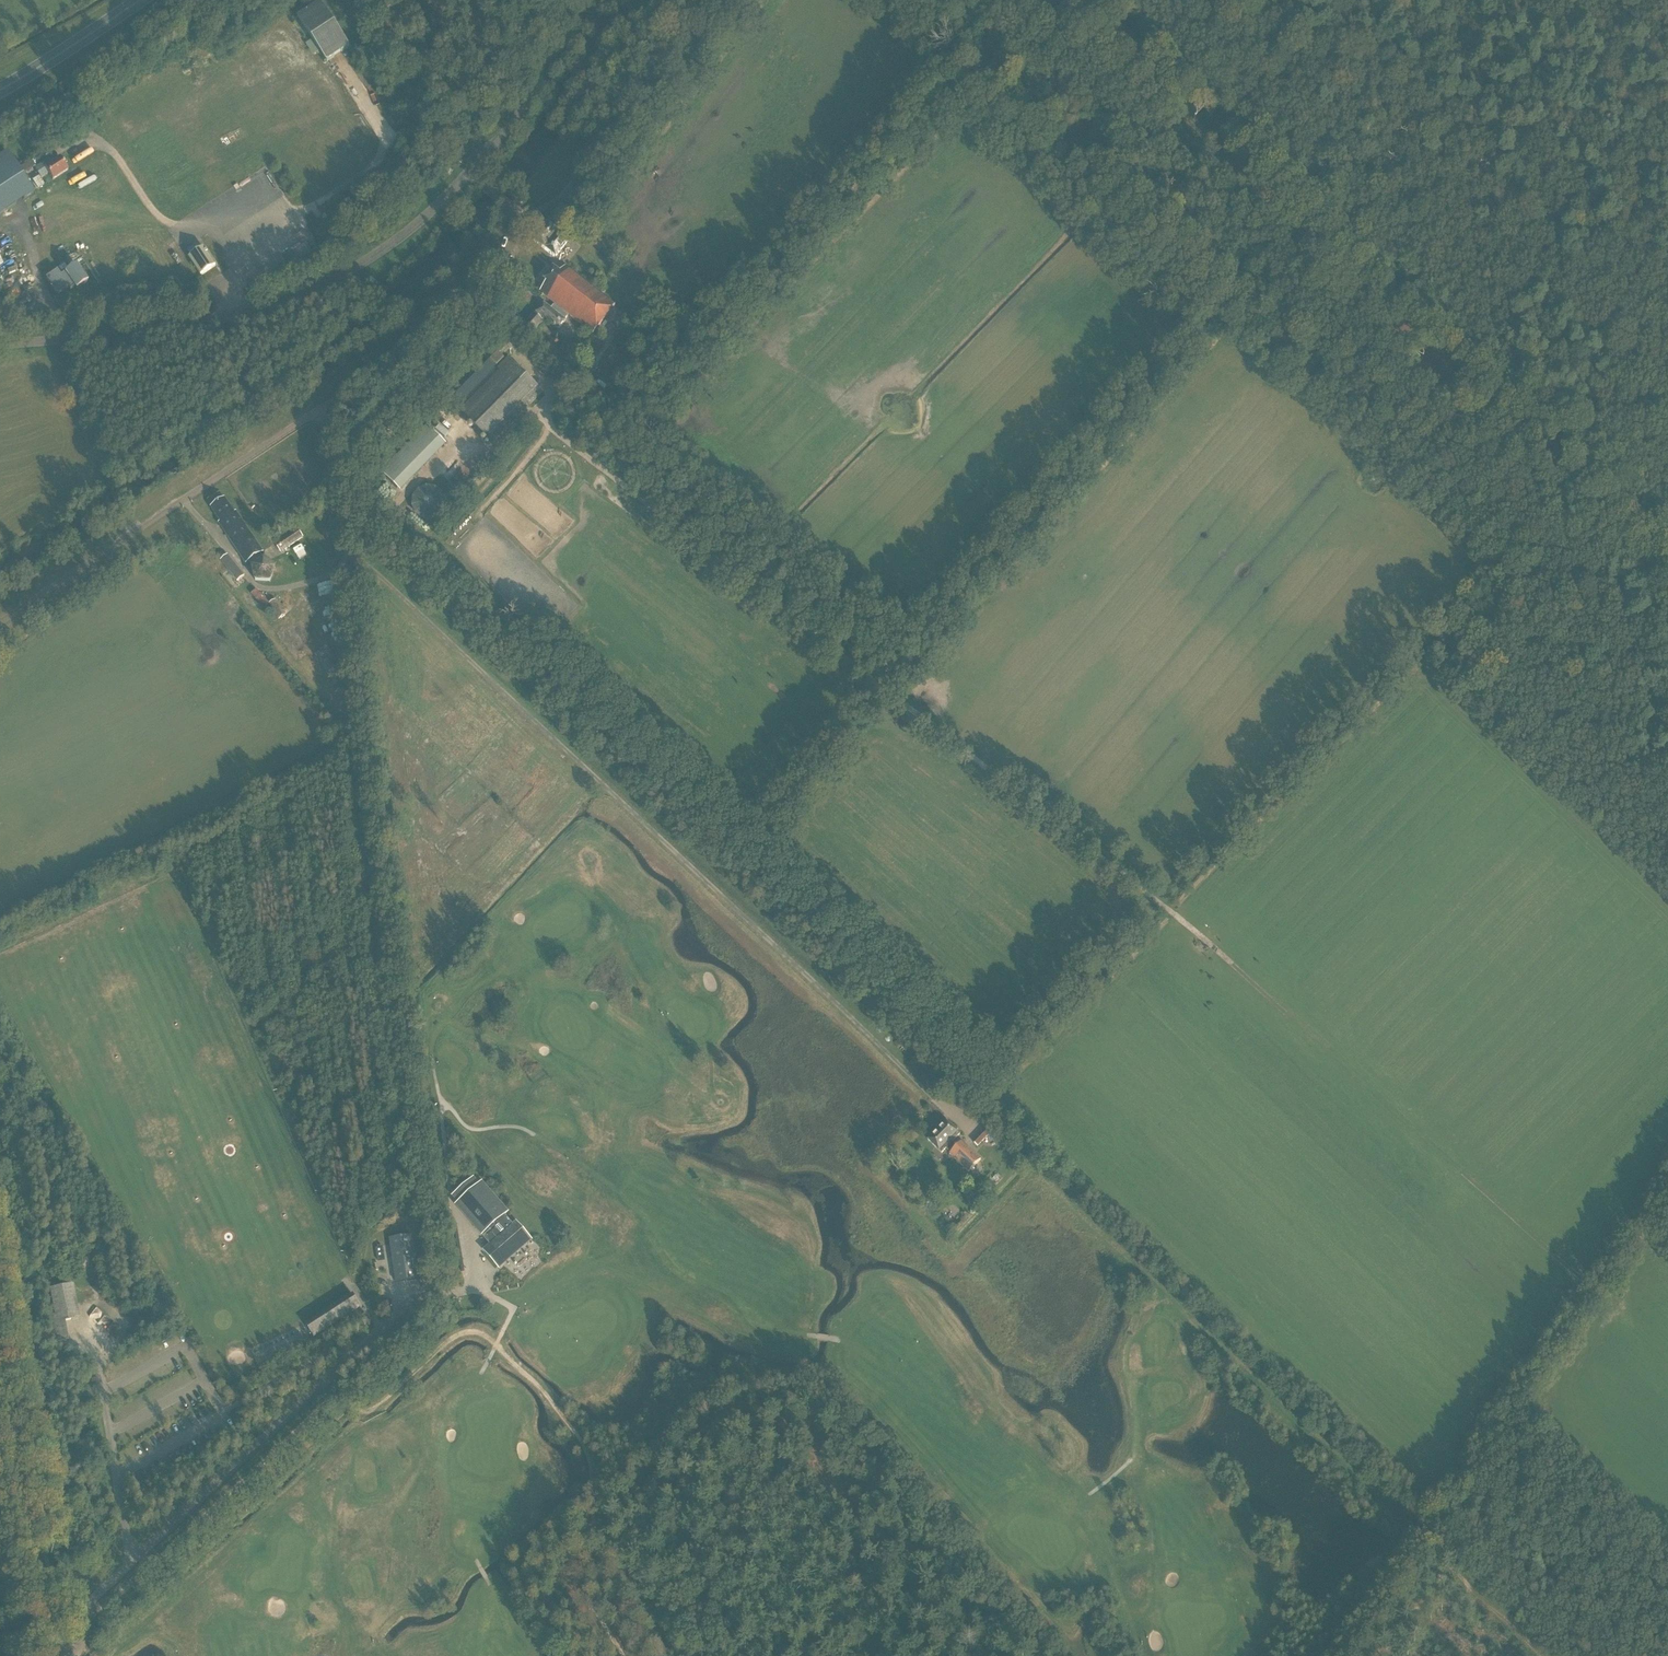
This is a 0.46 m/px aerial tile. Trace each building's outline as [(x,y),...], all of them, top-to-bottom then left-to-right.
[(321,4),(299,19),(327,61),(349,47),(321,4)] [(9,157),(0,163),(0,220),(35,198),(9,157)] [(60,158),(45,168),(42,164),(35,169),(41,178),(48,174),(53,180),(68,170),(60,158)] [(22,165),(27,172),(37,165),(32,159),(22,165)] [(549,222),(534,242),(554,257),(569,237),(549,222)] [(200,252),(195,243),(167,261),(179,278),(195,267),(201,276),(216,266),(204,249),(200,252)] [(57,271),(46,279),(57,295),(68,287),(70,290),(74,287),(76,290),(88,281),(77,265),(61,277),(57,271)] [(546,265),(539,275),(545,280),(544,281),(547,283),(540,292),(555,304),(569,315),(593,333),(615,306),(566,267),(560,274),(554,269),(553,270),(546,265)] [(544,303),(535,314),(543,320),(544,319),(558,330),(566,321),(565,320),(569,315),(555,304),(551,309),(544,303)] [(544,321),(535,314),(524,326),(533,334),(544,321)] [(490,360),(497,366),(504,358),(498,352),(490,360)] [(509,358),(498,369),(501,371),(460,412),(492,444),(543,392),(509,358)] [(562,369),(570,376),(573,373),(565,366),(562,369)] [(444,417),(452,426),(456,423),(448,414),(444,417)] [(381,474),(401,493),(447,446),(427,427),(381,474)] [(452,472),(446,479),(454,486),(460,479),(452,472)] [(426,514),(442,501),(431,488),(415,502),(426,514)] [(271,582),(277,567),(267,560),(265,562),(260,555),(264,553),(236,512),(234,513),(225,499),(212,508),(221,521),(219,523),(246,564),(249,562),(254,569),(253,570),(255,581),(271,582)] [(319,522),(320,529),(329,528),(328,521),(319,522)] [(297,529),(275,544),(281,553),(304,538),(297,529)] [(228,555),(221,561),(238,582),(245,576),(228,555)] [(257,590),(252,594),(264,607),(269,603),(257,590)] [(277,600),(269,605),(280,620),(287,615),(277,600)] [(329,684),(324,688),(332,699),(337,695),(329,684)] [(531,853),(522,856),(526,866),(535,862),(531,853)] [(705,979),(711,992),(719,988),(713,975),(705,979)] [(962,1142),(956,1148),(951,1144),(960,1134),(946,1121),(928,1140),(939,1151),(942,1153),(946,1149),(951,1153),(950,1154),(969,1172),(981,1160),(962,1142)] [(973,1143),(978,1147),(991,1133),(986,1129),(973,1143)] [(499,1267),(497,1265),(528,1237),(530,1239),(517,1224),(515,1226),(505,1215),(507,1212),(482,1183),(479,1186),(473,1179),(454,1196),(460,1203),(457,1205),(483,1234),(485,1232),(495,1243),(485,1252),(498,1267),(499,1267)] [(951,1214),(957,1219),(963,1213),(956,1207),(951,1214)] [(390,1239),(393,1256),(397,1282),(411,1280),(418,1279),(412,1236),(390,1239)] [(73,1286),(51,1289),(56,1315),(49,1316),(54,1344),(68,1341),(65,1322),(79,1319),(73,1286)] [(314,1334),(363,1305),(357,1295),(307,1324),(314,1334)] [(98,1308),(90,1316),(99,1324),(107,1315),(98,1308)] [(243,1350),(229,1355),(234,1367),(247,1362),(243,1350)] [(285,1600),(275,1599),(275,1609),(284,1610),(285,1600)] [(1154,1636),(1150,1650),(1160,1653),(1164,1639),(1154,1636)]
